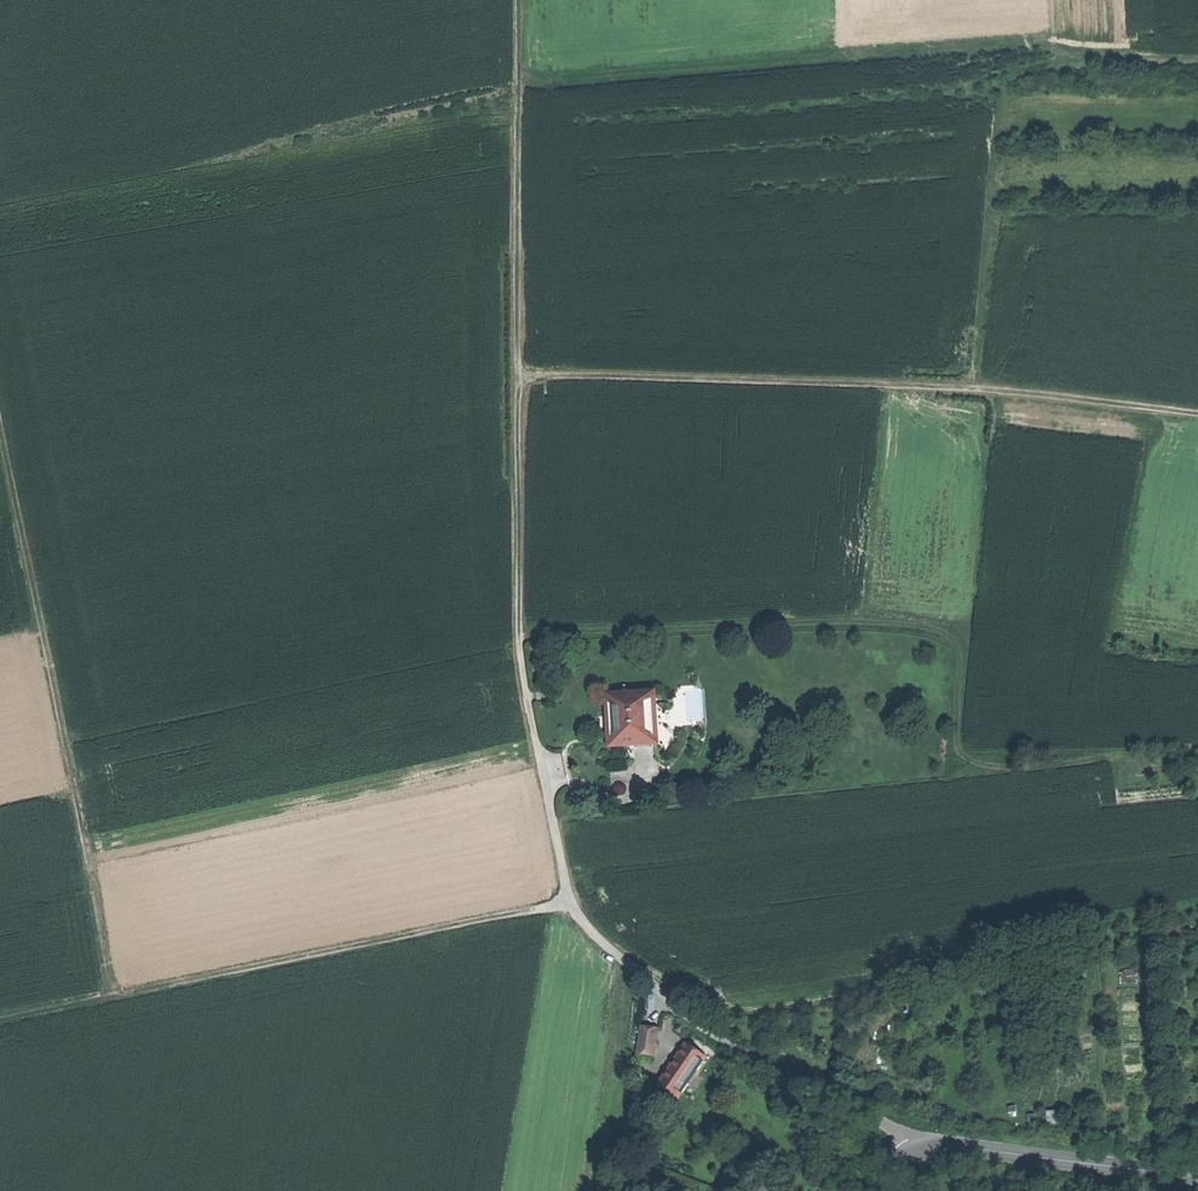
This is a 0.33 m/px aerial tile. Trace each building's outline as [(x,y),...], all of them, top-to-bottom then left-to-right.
[(612,697),(615,746),(648,744),(646,695),(612,697)] [(648,744),(656,744),(654,695),(646,695),(648,744)] [(606,725),(607,746),(615,746),(612,697),(604,697),(606,725)] [(635,1029),(638,1003),(627,1001),(624,1028),(635,1029)] [(633,1056),(641,1058),(643,1050),(651,1051),(654,1034),(638,1031),(633,1056)] [(682,1045),(691,1051),(694,1047),(684,1041),(682,1045)] [(696,1054),(691,1051),(682,1045),(680,1044),(662,1074),(684,1088),(702,1058),(696,1054)] [(643,1050),(641,1058),(649,1059),(651,1051),(643,1050)] [(640,1067),(641,1058),(633,1056),(631,1066),(640,1067)]
